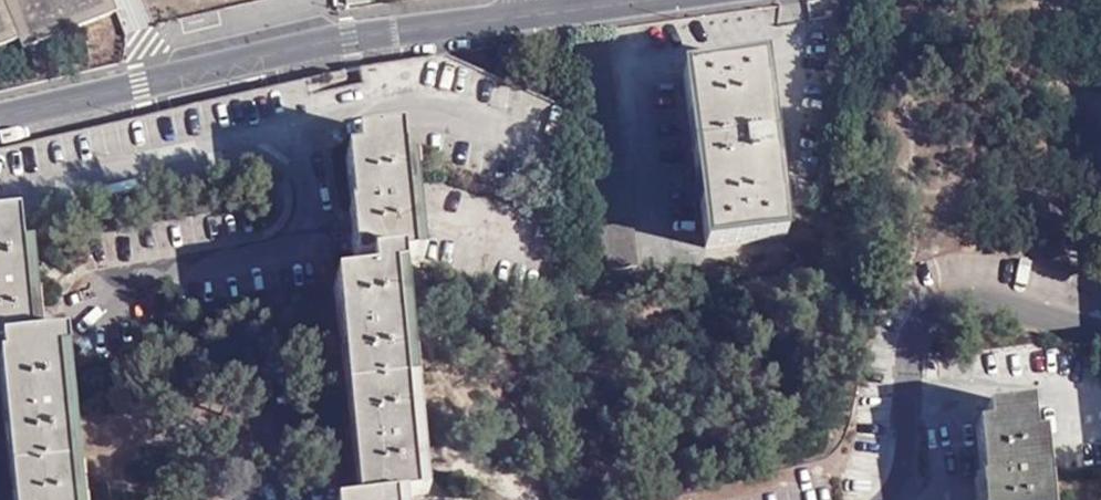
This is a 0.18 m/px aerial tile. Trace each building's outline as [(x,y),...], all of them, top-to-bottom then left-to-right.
[(33,34),(36,42),(128,7),(126,0),(0,0),(0,47),(33,34)] [(372,0),(349,0),(351,9),(373,5),(372,0)] [(607,42),(581,47),(584,87),(586,113),(608,267),(642,262),(607,42)] [(682,75),(706,246),(789,234),(778,166),(763,63),(682,75)] [(336,290),(359,499),(428,499),(402,270),(423,267),(413,173),(404,173),(400,143),(356,148),(357,159),(345,161),(358,288),(336,290)] [(6,365),(8,379),(3,380),(19,499),(89,499),(68,351),(43,354),(31,263),(23,264),(19,231),(0,233),(0,365),(6,365)] [(1052,436),(1041,437),(1037,409),(994,414),(995,428),(986,429),(992,481),(989,483),(991,499),(1060,499),(1052,436)]
